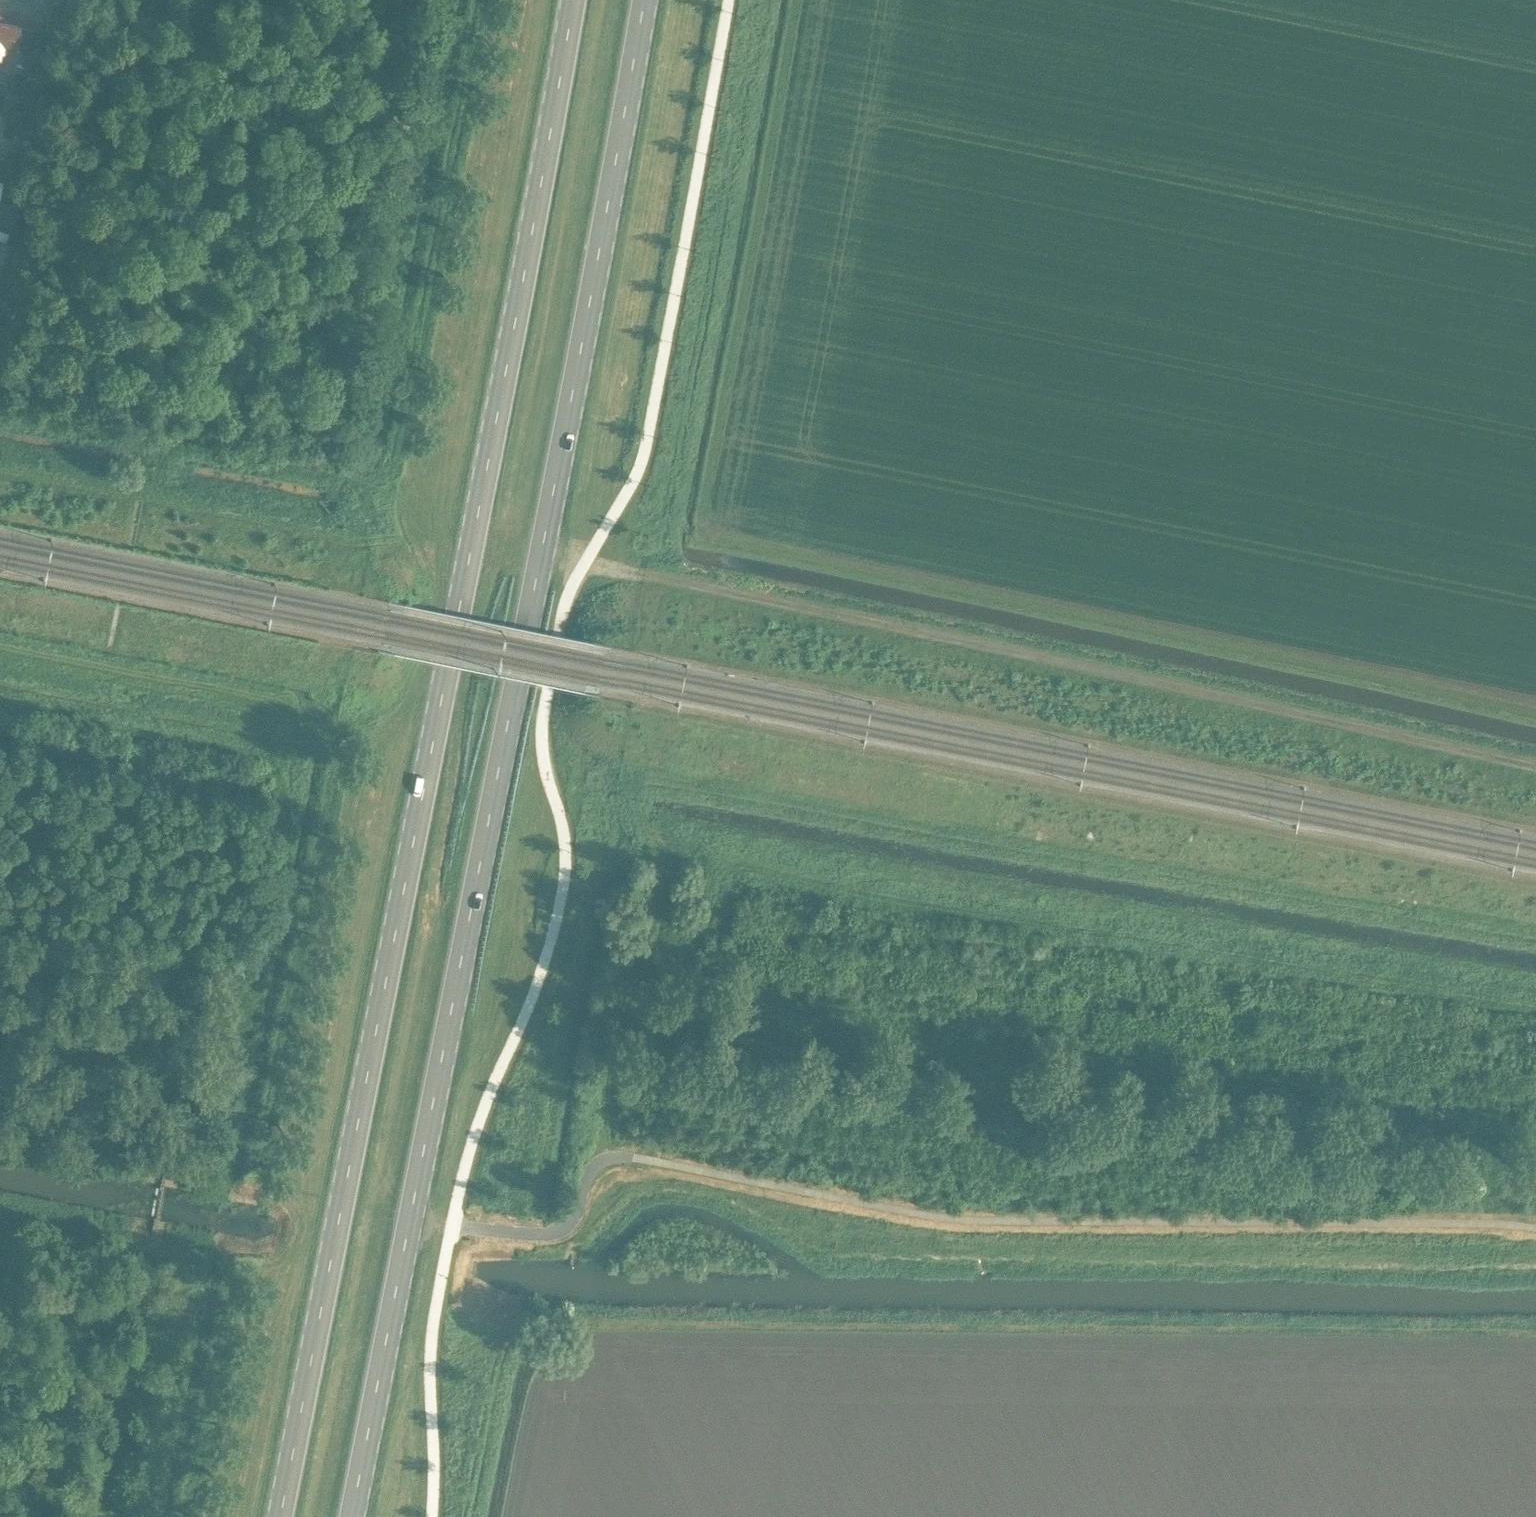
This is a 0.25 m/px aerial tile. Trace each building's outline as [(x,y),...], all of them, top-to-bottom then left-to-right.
[(5,60),(7,50),(16,52),(21,26),(0,22),(0,60),(5,60)] [(34,29),(22,27),(18,49),(29,51),(34,29)] [(14,70),(9,92),(21,94),(25,72),(14,70)] [(13,137),(17,116),(5,113),(1,135),(13,137)] [(4,181),(8,159),(0,157),(0,180),(4,181)] [(766,887),(784,890),(786,879),(768,876),(766,887)]
